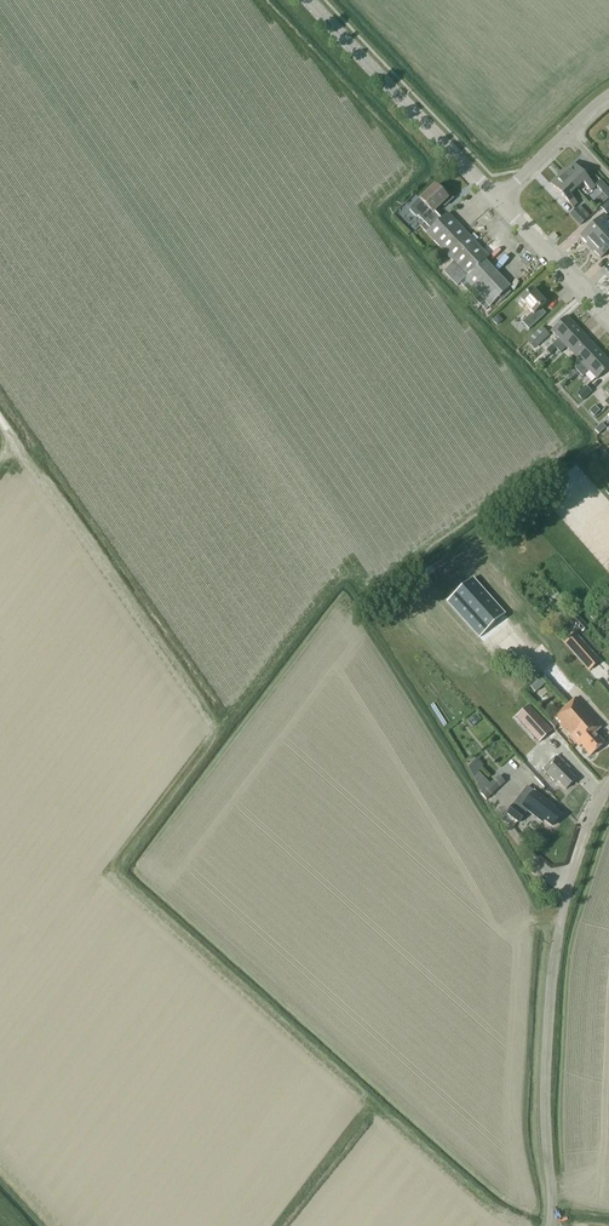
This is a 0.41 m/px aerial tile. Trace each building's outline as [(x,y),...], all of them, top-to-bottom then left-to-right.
[(572,164),(562,174),(576,190),(582,184),(590,192),(594,188),(587,180),(587,179),(572,164)] [(576,190),(562,174),(551,184),(565,200),(565,199),(573,208),(577,204),(570,195),(576,190)] [(600,181),(595,185),(602,192),(606,188),(600,181)] [(420,200),(417,200),(411,205),(410,207),(410,210),(415,216),(417,216),(424,224),(420,227),(440,249),(434,256),(438,260),(437,261),(446,270),(443,272),(457,287),(460,284),(485,311),(489,307),(510,288),(485,261),(489,257),(447,213),(441,219),(435,212),(442,205),(444,207),(452,199),(444,191),(442,194),(435,186),(420,200)] [(608,213),(608,199),(600,208),(606,215),(608,213)] [(570,215),(580,226),(585,221),(575,210),(570,215)] [(580,237),(590,248),(606,233),(600,227),(608,219),(604,215),(596,223),(596,222),(580,237)] [(590,248),(600,259),(608,251),(608,237),(606,233),(590,248)] [(500,276),(506,270),(499,261),(492,267),(500,276)] [(532,289),(520,301),(532,313),(522,323),(529,330),(546,314),(540,309),(545,304),(532,289)] [(552,345),(556,349),(578,329),(566,317),(551,331),(559,339),(552,345)] [(527,342),(535,350),(549,336),(542,328),(527,342)] [(556,349),(557,350),(560,353),(566,348),(574,356),(589,341),(578,329),(556,349)] [(601,353),(589,341),(574,356),(581,363),(575,369),(579,373),(601,353)] [(601,353),(579,373),(583,378),(589,372),(596,380),(608,368),(608,362),(601,353)] [(576,395),(582,401),(592,393),(585,386),(576,395)] [(593,417),(599,411),(594,406),(589,412),(593,417)] [(594,430),(599,435),(606,428),(601,424),(594,430)] [(453,597),(447,602),(479,638),(494,625),(494,624),(501,617),(502,618),(505,615),(473,579),(458,592),(459,593),(453,598),(453,597)] [(593,622),(599,617),(591,608),(585,613),(593,622)] [(570,621),(582,634),(588,628),(576,615),(570,621)] [(574,634),(563,643),(583,666),(594,656),(574,634)] [(589,673),(598,683),(608,674),(599,664),(589,673)] [(604,744),(595,734),(602,727),(576,698),(548,723),(554,729),(559,724),(567,734),(580,747),(582,746),(591,756),(604,744)] [(533,739),(546,726),(527,705),(514,718),(533,739)] [(472,727),(480,720),(476,715),(468,722),(472,727)] [(557,780),(566,790),(576,780),(566,771),(568,769),(556,757),(545,768),(530,752),(528,754),(522,748),(516,754),(538,776),(543,770),(555,782),(557,780)] [(482,766),(475,759),(468,767),(473,777),(478,771),(482,766)] [(479,794),(486,801),(499,788),(493,781),(479,794)] [(553,808),(527,787),(506,814),(519,823),(525,815),(523,814),(527,810),(542,822),(544,820),(552,827),(560,816),(552,809),(553,808)]
